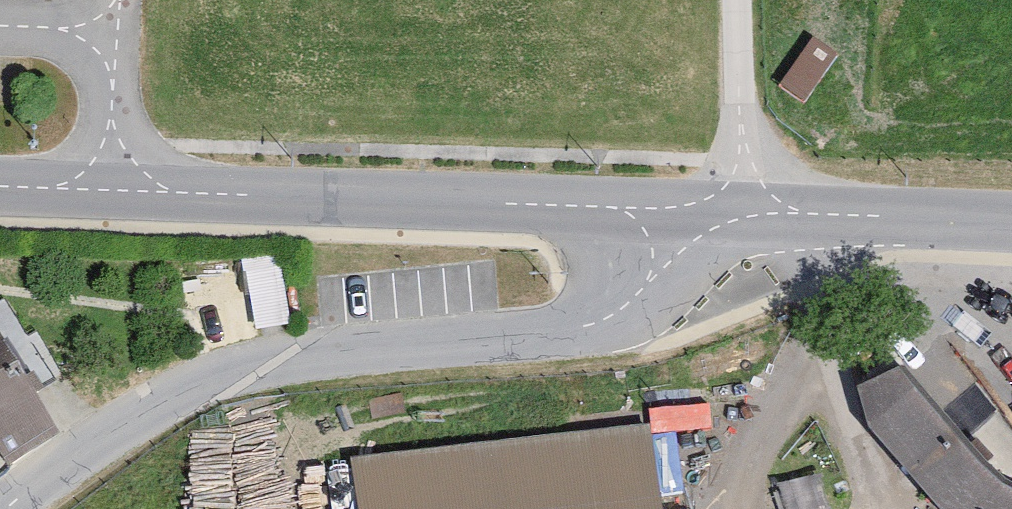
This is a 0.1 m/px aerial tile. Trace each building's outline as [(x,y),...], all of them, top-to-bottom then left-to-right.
[(8,457),(53,430),(0,344),(0,445),(8,457)] [(862,404),(890,456),(934,508),(1011,508),(1011,494),(956,438),(907,368),(862,404)] [(352,459),(358,508),(673,508),(663,423),(352,459)]
